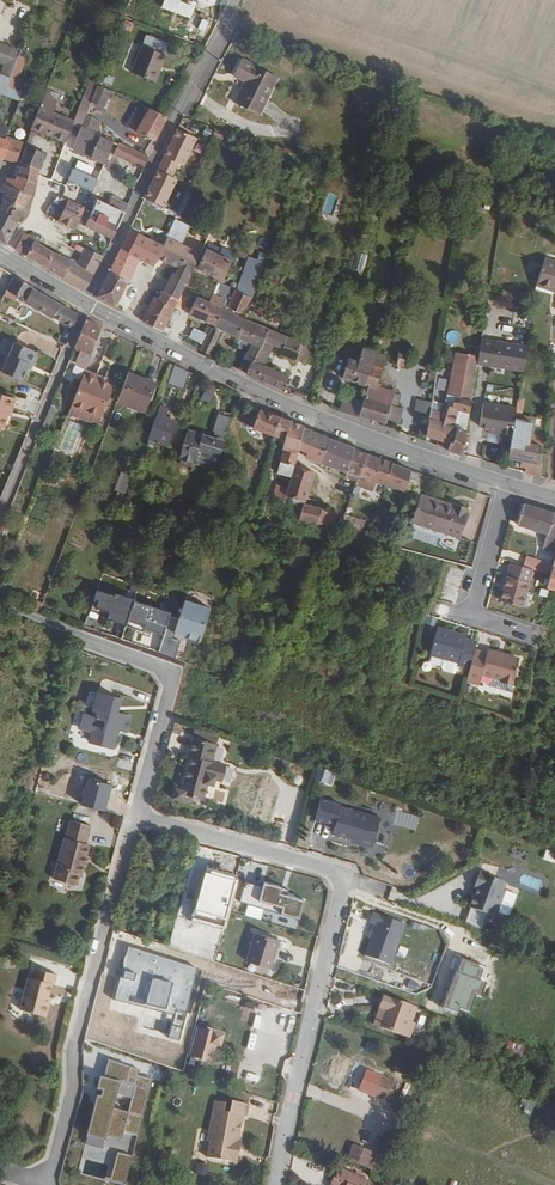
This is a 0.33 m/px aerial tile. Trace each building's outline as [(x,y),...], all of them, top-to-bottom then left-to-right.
[(164,54),(140,45),(137,53),(161,62),(164,54)] [(130,71),(153,81),(161,62),(137,53),(130,71)] [(10,74),(15,62),(0,56),(0,71),(10,74)] [(263,111),(280,74),(248,59),(231,96),(263,111)] [(89,102),(101,106),(106,93),(95,88),(90,99),(89,102)] [(79,126),(80,126),(89,102),(90,99),(81,95),(70,122),(79,126)] [(37,106),(29,127),(42,132),(64,138),(70,122),(37,106)] [(164,115),(147,108),(134,131),(150,141),(164,115)] [(97,160),(92,173),(97,176),(107,153),(111,143),(94,132),(80,126),(79,126),(71,146),(85,152),(83,155),(97,160)] [(178,167),(192,138),(173,129),(160,158),(175,165),(178,167)] [(20,145),(8,141),(4,157),(14,160),(20,145)] [(117,144),(111,143),(107,153),(111,156),(117,145),(117,144)] [(117,145),(111,156),(137,166),(142,154),(117,143),(117,144),(117,145)] [(42,155),(24,147),(20,161),(38,170),(42,155)] [(160,158),(153,171),(168,179),(175,165),(160,158)] [(38,170),(20,161),(17,171),(16,174),(34,185),(38,170)] [(77,166),(72,178),(92,187),(97,176),(77,166)] [(11,172),(0,192),(0,193),(3,195),(1,199),(22,210),(34,185),(16,174),(17,171),(14,169),(12,172),(11,172)] [(140,199),(158,208),(171,180),(168,179),(153,171),(140,199)] [(332,216),(339,197),(329,193),(322,212),(332,216)] [(1,199),(0,202),(0,216),(14,224),(16,221),(19,215),(22,210),(1,199)] [(109,238),(120,212),(96,200),(94,200),(89,211),(86,210),(84,214),(80,223),(92,229),(109,238)] [(66,202),(59,222),(72,228),(81,209),(66,202)] [(0,216),(0,241),(1,242),(5,244),(14,224),(0,216)] [(173,244),(174,245),(183,226),(168,220),(160,239),(173,244)] [(125,254),(134,258),(148,265),(151,259),(158,244),(153,242),(133,234),(126,246),(123,253),(125,254)] [(31,241),(21,235),(13,249),(23,255),(31,241)] [(151,259),(164,264),(173,244),(160,239),(160,240),(158,244),(151,259)] [(69,260),(31,241),(23,255),(24,256),(44,267),(48,272),(59,277),(69,260)] [(123,253),(126,246),(118,242),(115,249),(123,253)] [(174,245),(173,244),(164,264),(170,267),(180,247),(174,245)] [(203,245),(192,267),(208,274),(206,278),(213,281),(217,283),(228,254),(203,245)] [(75,264),(72,269),(88,279),(101,254),(84,247),(75,264)] [(195,254),(180,247),(170,267),(167,275),(161,287),(176,294),(195,254)] [(122,261),(125,254),(123,253),(115,249),(104,271),(123,281),(124,278),(127,274),(131,266),(122,262),(122,261)] [(249,256),(247,265),(237,262),(234,274),(243,276),(240,285),(256,289),(264,259),(249,256)] [(539,257),(532,281),(553,288),(553,291),(554,291),(554,262),(539,257)] [(69,260),(59,277),(70,283),(82,289),(88,279),(72,269),(75,264),(69,260)] [(110,307),(117,293),(123,281),(104,271),(91,297),(110,307)] [(11,276),(2,293),(70,324),(76,309),(11,276)] [(213,297),(219,285),(217,283),(213,281),(204,301),(194,297),(186,313),(208,324),(216,309),(219,300),(213,297)] [(529,289),(551,296),(553,291),(553,288),(532,281),(529,289)] [(158,329),(169,307),(176,294),(161,287),(157,295),(152,293),(138,321),(157,331),(158,329)] [(245,296),(230,289),(224,305),(223,305),(234,310),(237,308),(242,308),(245,296)] [(185,298),(176,294),(169,307),(173,308),(177,311),(179,310),(185,298)] [(208,324),(212,326),(233,337),(239,320),(216,309),(208,324)] [(75,349),(85,354),(95,325),(80,317),(69,347),(75,349)] [(239,320),(233,337),(244,341),(241,345),(231,369),(241,373),(247,360),(256,341),(256,340),(261,330),(243,321),(239,320)] [(311,328),(303,326),(299,341),(299,343),(296,354),(305,357),(309,340),(308,340),(311,328)] [(193,350),(204,356),(214,332),(203,327),(193,350)] [(296,354),(299,343),(262,329),(261,330),(256,340),(267,345),(265,349),(280,356),(282,350),(295,357),(296,354)] [(231,342),(241,345),(244,341),(233,337),(231,342)] [(488,341),(474,338),(470,363),(484,365),(488,341)] [(484,365),(520,372),(522,360),(524,347),(488,340),(488,341),(484,365)] [(0,371),(0,372),(19,380),(25,368),(27,364),(31,361),(34,355),(32,351),(12,343),(0,371)] [(338,376),(362,385),(369,352),(358,348),(354,360),(344,356),(338,376)] [(85,354),(75,349),(70,363),(80,367),(85,354)] [(404,352),(395,350),(391,363),(404,367),(405,362),(401,361),(404,352)] [(382,356),(369,352),(362,385),(357,406),(357,409),(355,414),(369,417),(366,422),(371,423),(372,418),(381,421),(381,420),(382,416),(394,420),(396,407),(389,405),(386,404),(387,399),(389,390),(372,385),(382,356)] [(450,359),(443,394),(465,399),(470,363),(450,359)] [(286,391),(290,378),(247,360),(241,373),(286,391)] [(167,382),(184,389),(192,371),(175,364),(167,382)] [(437,378),(439,369),(431,367),(430,374),(430,378),(437,378)] [(94,414),(106,381),(78,372),(66,405),(94,414)] [(138,409),(148,383),(122,373),(112,401),(113,401),(138,409)] [(167,386),(163,385),(157,401),(161,402),(167,386)] [(169,405),(175,388),(167,386),(161,402),(169,405)] [(200,392),(206,402),(217,396),(212,386),(200,392)] [(2,424),(5,411),(7,405),(10,406),(13,395),(0,392),(0,423),(2,424)] [(424,421),(422,435),(433,439),(447,444),(445,449),(457,453),(461,430),(453,428),(455,421),(451,419),(453,409),(463,412),(465,399),(443,394),(441,394),(440,404),(427,400),(426,406),(424,421)] [(357,409),(357,406),(340,399),(335,411),(354,419),(357,409)] [(234,421),(240,405),(230,401),(225,418),(234,421)] [(512,416),(513,408),(481,403),(478,426),(485,427),(496,429),(495,434),(508,436),(512,417),(512,416)] [(424,421),(426,406),(412,404),(409,419),(424,421)] [(66,405),(63,413),(91,423),(94,414),(66,405)] [(238,424),(268,437),(274,419),(271,418),(272,415),(265,412),(264,415),(245,407),(238,424)] [(148,439),(157,415),(151,413),(143,437),(148,439)] [(162,444),(169,420),(157,415),(148,439),(162,444)] [(527,419),(512,417),(508,436),(504,456),(522,460),(520,472),(535,476),(538,439),(524,438),(527,419)] [(69,419),(58,448),(72,453),(83,424),(69,419)] [(281,442),(274,469),(273,471),(285,475),(288,467),(291,455),(299,429),(274,419),(268,437),(270,438),(281,442)] [(316,463),(324,440),(304,432),(299,431),(300,430),(299,429),(291,455),(316,463)] [(208,470),(217,442),(180,431),(172,458),(208,470)] [(433,439),(431,444),(445,449),(447,444),(433,439)] [(342,472),(349,450),(347,449),(325,441),(324,440),(316,463),(342,472)] [(353,477),(362,455),(349,450),(342,472),(353,477)] [(385,464),(362,455),(353,477),(378,485),(385,464)] [(403,470),(385,464),(378,485),(396,491),(398,487),(403,470)] [(299,501),(307,472),(288,467),(285,475),(279,495),(279,496),(299,501)] [(114,490),(126,493),(132,474),(121,470),(114,490)] [(410,492),(415,474),(403,470),(398,487),(410,492)] [(339,478),(351,482),(353,477),(342,472),(339,478)] [(248,507),(274,514),(276,508),(271,507),(273,500),(252,494),(248,507)] [(274,514),(311,525),(312,523),(316,509),(299,503),(299,501),(279,496),(276,508),(274,514)] [(406,522),(426,527),(434,502),(412,497),(406,522)] [(434,502),(426,527),(457,536),(464,511),(462,511),(463,506),(449,502),(448,507),(434,502)] [(522,507),(516,526),(543,535),(539,550),(546,552),(547,550),(550,549),(552,549),(554,539),(554,517),(522,507)] [(316,509),(312,523),(327,527),(331,513),(316,509)] [(329,539),(325,549),(336,553),(340,543),(329,539)] [(552,549),(548,566),(545,576),(542,588),(544,588),(554,592),(554,539),(552,549)] [(545,576),(548,566),(521,557),(518,568),(545,576)] [(518,568),(505,563),(494,602),(515,609),(526,570),(518,568)] [(448,569),(439,597),(455,602),(463,574),(448,569)] [(111,592),(98,587),(91,607),(105,612),(104,615),(127,621),(134,595),(112,589),(111,592)] [(134,595),(127,621),(146,626),(146,623),(165,630),(170,614),(172,607),(134,595)] [(165,630),(159,650),(176,657),(182,639),(175,636),(178,628),(200,635),(201,633),(203,633),(211,606),(185,598),(180,617),(170,614),(165,630)] [(466,658),(471,643),(458,639),(459,636),(450,633),(450,635),(442,633),(443,630),(435,628),(430,626),(423,652),(451,660),(450,663),(463,667),(466,658)] [(503,687),(511,661),(500,658),(499,661),(490,658),(491,655),(479,652),(477,661),(466,658),(463,667),(460,677),(459,679),(471,681),(473,675),(493,681),(493,684),(503,687)] [(463,667),(458,665),(454,676),(460,677),(463,667)] [(89,744),(108,749),(112,735),(109,734),(110,729),(124,733),(128,719),(115,715),(118,702),(96,696),(92,712),(97,713),(95,719),(83,716),(79,731),(91,734),(89,744)] [(201,737),(217,741),(219,735),(202,731),(201,737)] [(184,805),(187,803),(188,800),(199,803),(203,786),(209,788),(211,782),(215,783),(220,767),(208,764),(213,747),(188,740),(183,758),(186,759),(177,793),(171,791),(168,800),(184,805)] [(318,766),(314,779),(332,784),(336,772),(318,766)] [(416,828),(419,816),(401,811),(397,823),(416,828)] [(353,849),(368,853),(376,824),(336,813),(329,838),(342,842),(343,841),(355,844),(353,849)] [(82,845),(86,827),(65,822),(60,840),(59,839),(48,880),(73,887),(76,876),(77,876),(80,867),(82,858),(85,846),(82,845)] [(355,844),(343,841),(342,842),(341,845),(353,849),(355,844)] [(554,861),(554,850),(545,849),(544,859),(554,861)] [(504,876),(477,867),(474,869),(471,878),(473,881),(475,882),(472,891),(468,902),(492,910),(504,876)] [(244,880),(239,901),(298,918),(304,899),(286,894),(287,888),(263,881),(262,886),(244,880)] [(499,914),(510,916),(517,893),(505,890),(499,914)] [(395,967),(408,925),(376,914),(373,924),(380,927),(369,958),(395,967)] [(288,959),(292,945),(268,937),(263,952),(288,959)] [(153,955),(164,958),(162,964),(177,967),(181,952),(156,946),(153,955)] [(234,959),(235,951),(225,948),(224,955),(234,959)] [(263,952),(260,965),(283,973),(288,959),(263,952)] [(49,1005),(47,1002),(49,997),(52,984),(55,985),(57,974),(55,974),(34,968),(31,977),(28,977),(20,1009),(44,1015),(47,1014),(49,1005)] [(183,970),(177,996),(193,999),(199,973),(183,970)] [(375,1008),(372,1016),(402,1027),(405,1021),(402,1020),(406,1005),(375,994),(371,1006),(375,1008)] [(372,1016),(369,1024),(400,1035),(402,1027),(372,1016)] [(416,1026),(425,1029),(428,1018),(419,1016),(416,1026)] [(245,1039),(245,1046),(258,1048),(259,1040),(245,1039)] [(268,1042),(266,1050),(285,1055),(287,1047),(268,1042)] [(140,1070),(111,1062),(106,1078),(99,1076),(96,1088),(102,1089),(100,1095),(97,1094),(85,1135),(103,1140),(104,1136),(119,1140),(121,1132),(136,1136),(152,1080),(138,1076),(140,1070)] [(259,1083),(262,1064),(254,1063),(251,1082),(259,1083)] [(392,1083),(377,1076),(369,1096),(384,1102),(392,1083)] [(521,1098),(518,1111),(533,1114),(535,1101),(521,1098)] [(223,1103),(214,1101),(208,1142),(210,1143),(208,1159),(234,1163),(234,1161),(238,1159),(239,1151),(236,1148),(238,1138),(241,1116),(245,1116),(246,1106),(229,1104),(227,1113),(222,1112),(223,1103)] [(103,1140),(85,1135),(83,1142),(115,1152),(130,1156),(136,1136),(121,1132),(119,1140),(104,1136),(103,1140)] [(347,1140),(341,1154),(366,1165),(372,1151),(347,1140)] [(372,1167),(377,1154),(372,1151),(366,1165),(372,1167)] [(122,1184),(130,1156),(115,1152),(107,1181),(122,1184)] [(197,1161),(195,1173),(207,1175),(209,1164),(197,1161)] [(332,1167),(324,1184),(356,1184),(359,1178),(332,1167)]
